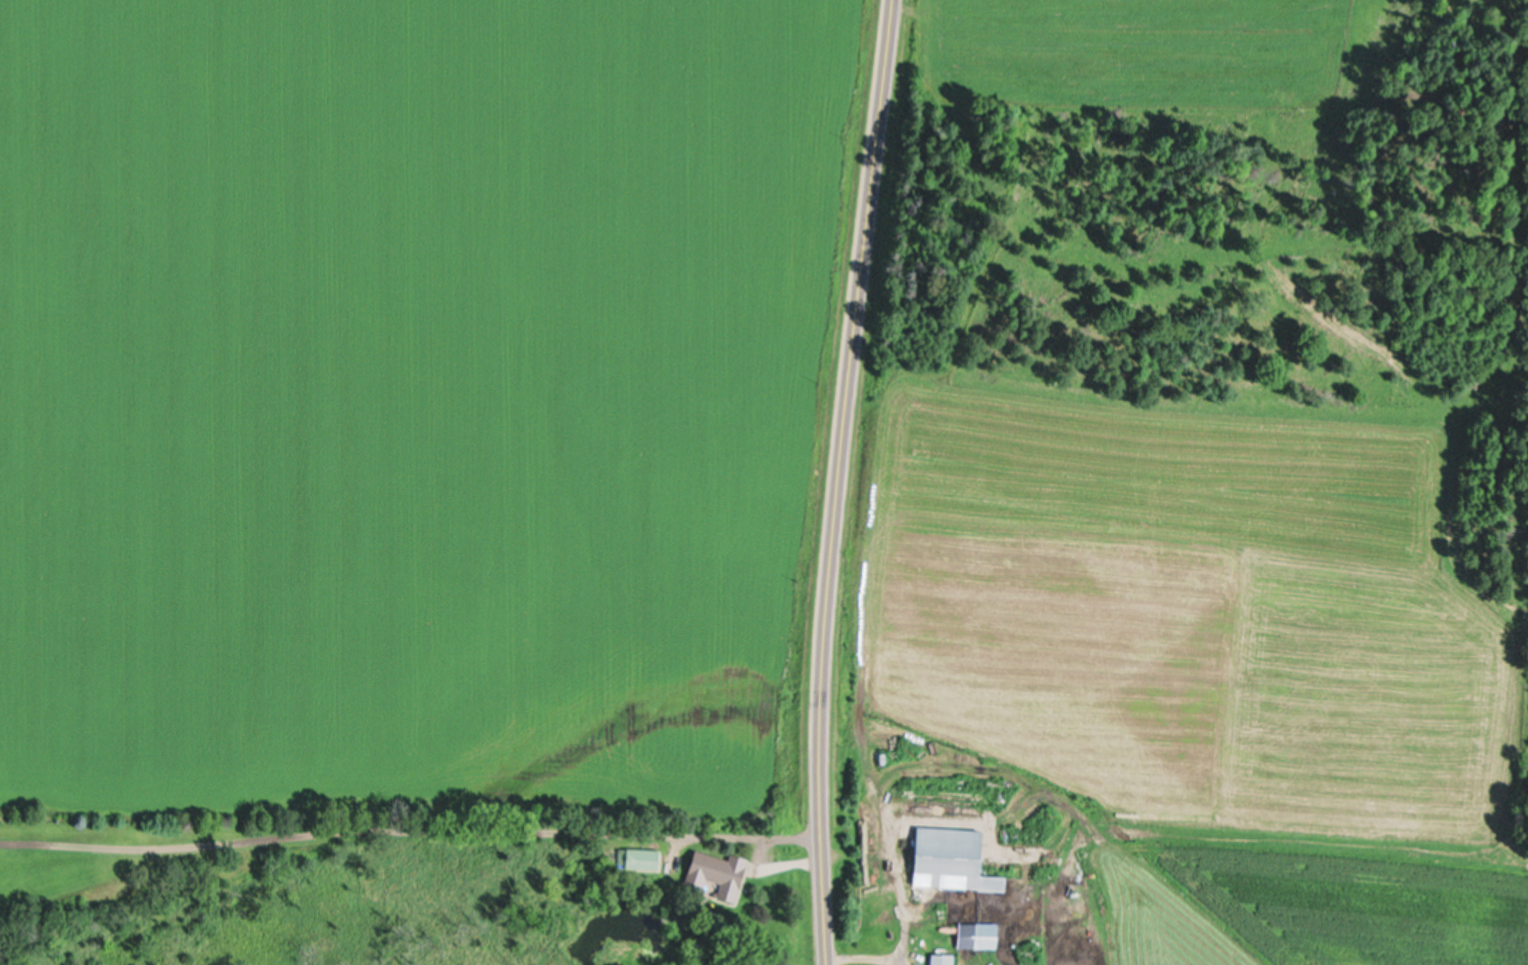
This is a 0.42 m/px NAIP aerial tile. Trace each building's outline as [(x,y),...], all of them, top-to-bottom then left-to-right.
[(912,826),(980,829),(977,886),(909,884),(912,826)] [(694,847),(746,864),(733,904),(681,887),(694,847)] [(620,850),(662,851),(661,872),(619,871),(620,850)] [(957,954),(957,964),(929,964),(929,954),(957,954)]
